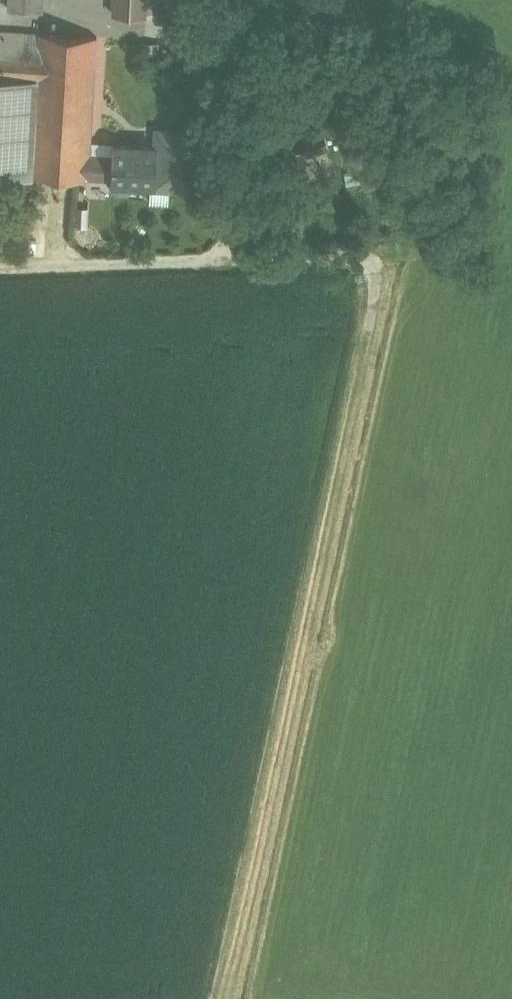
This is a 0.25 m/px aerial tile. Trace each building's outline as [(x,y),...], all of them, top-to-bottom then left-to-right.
[(9,9),(42,11),(43,0),(9,0),(9,9)] [(113,15),(146,17),(147,0),(114,0),(113,15)] [(0,32),(0,98),(23,99),(27,34),(0,32)] [(0,98),(0,174),(38,176),(41,115),(35,115),(40,34),(27,34),(23,99),(0,98)] [(97,37),(40,34),(35,115),(41,115),(92,118),(97,37)] [(92,118),(41,115),(38,176),(88,179),(88,178),(89,155),(90,156),(92,118)] [(175,138),(157,137),(156,147),(157,147),(155,182),(169,182),(168,188),(195,190),(197,133),(176,132),(175,138)] [(323,132),(292,141),(298,160),(329,151),(323,132)] [(114,145),(113,145),(113,156),(90,156),(89,155),(88,178),(112,179),(112,181),(112,183),(113,183),(113,188),(118,193),(126,194),(131,189),(132,184),(155,185),(155,182),(157,147),(156,147),(114,145)]
